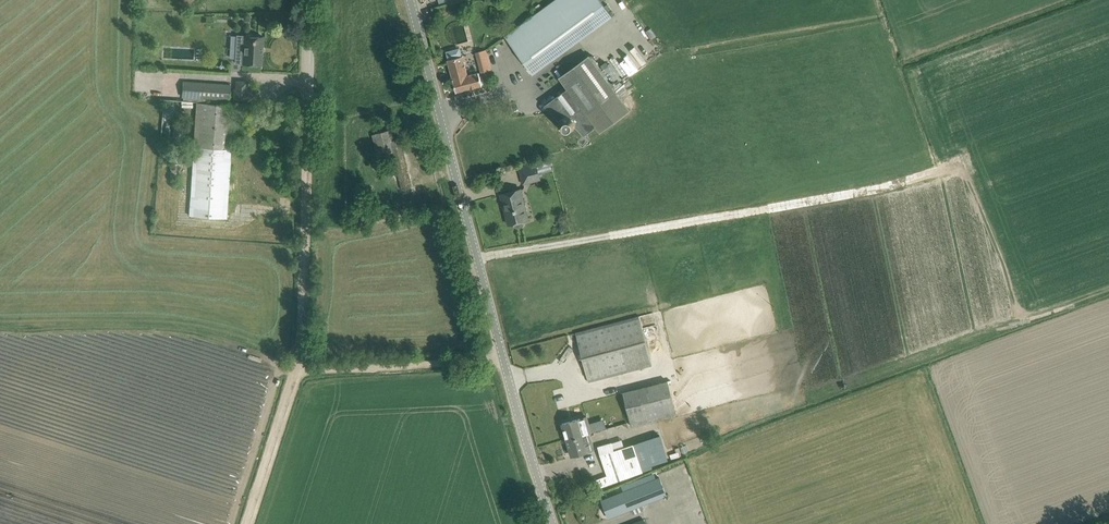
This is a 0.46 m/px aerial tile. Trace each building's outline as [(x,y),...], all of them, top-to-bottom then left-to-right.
[(600,0),(554,0),(506,36),(534,74),(612,17),(600,0)] [(261,64),(263,35),(244,34),(244,35),(236,34),(235,62),(242,62),(242,63),(261,64)] [(625,69),(652,58),(646,43),(619,54),(625,69)] [(482,85),(479,72),(468,75),(463,55),(460,56),(459,55),(461,54),(459,48),(447,51),(448,58),(450,57),(450,59),(447,60),(456,92),(482,85)] [(486,49),(476,51),(482,72),(491,69),(486,49)] [(567,88),(544,105),(559,121),(558,124),(560,128),(562,131),(565,132),(570,132),(582,147),(590,139),(586,134),(595,126),(600,132),(631,110),(589,55),(559,77),(567,88)] [(233,88),(233,99),(257,101),(258,90),(246,89),(247,80),(236,79),(235,88),(233,88)] [(228,100),(229,96),(230,84),(183,80),(182,96),(228,100)] [(197,103),(193,161),(189,215),(215,217),(226,218),(234,105),(223,105),(197,103)] [(381,132),(373,134),(378,155),(393,151),(395,161),(406,159),(401,138),(394,140),(391,129),(381,132)] [(406,159),(395,161),(402,190),(412,187),(406,159)] [(536,163),(519,167),(523,183),(540,179),(536,163)] [(520,189),(501,194),(509,224),(514,223),(515,227),(517,228),(522,226),(523,224),(523,221),(528,219),(520,189)] [(589,382),(608,377),(609,380),(617,377),(617,375),(652,365),(639,315),(576,332),(589,382)] [(667,380),(623,391),(632,426),(676,415),(667,380)] [(562,423),(566,438),(586,433),(584,425),(590,424),(588,416),(562,423)] [(590,431),(586,433),(566,438),(571,455),(595,448),(590,431)] [(607,475),(592,481),(596,490),(643,472),(634,443),(614,450),(612,443),(598,447),(607,475)] [(659,476),(601,499),(609,518),(667,495),(659,476)]
